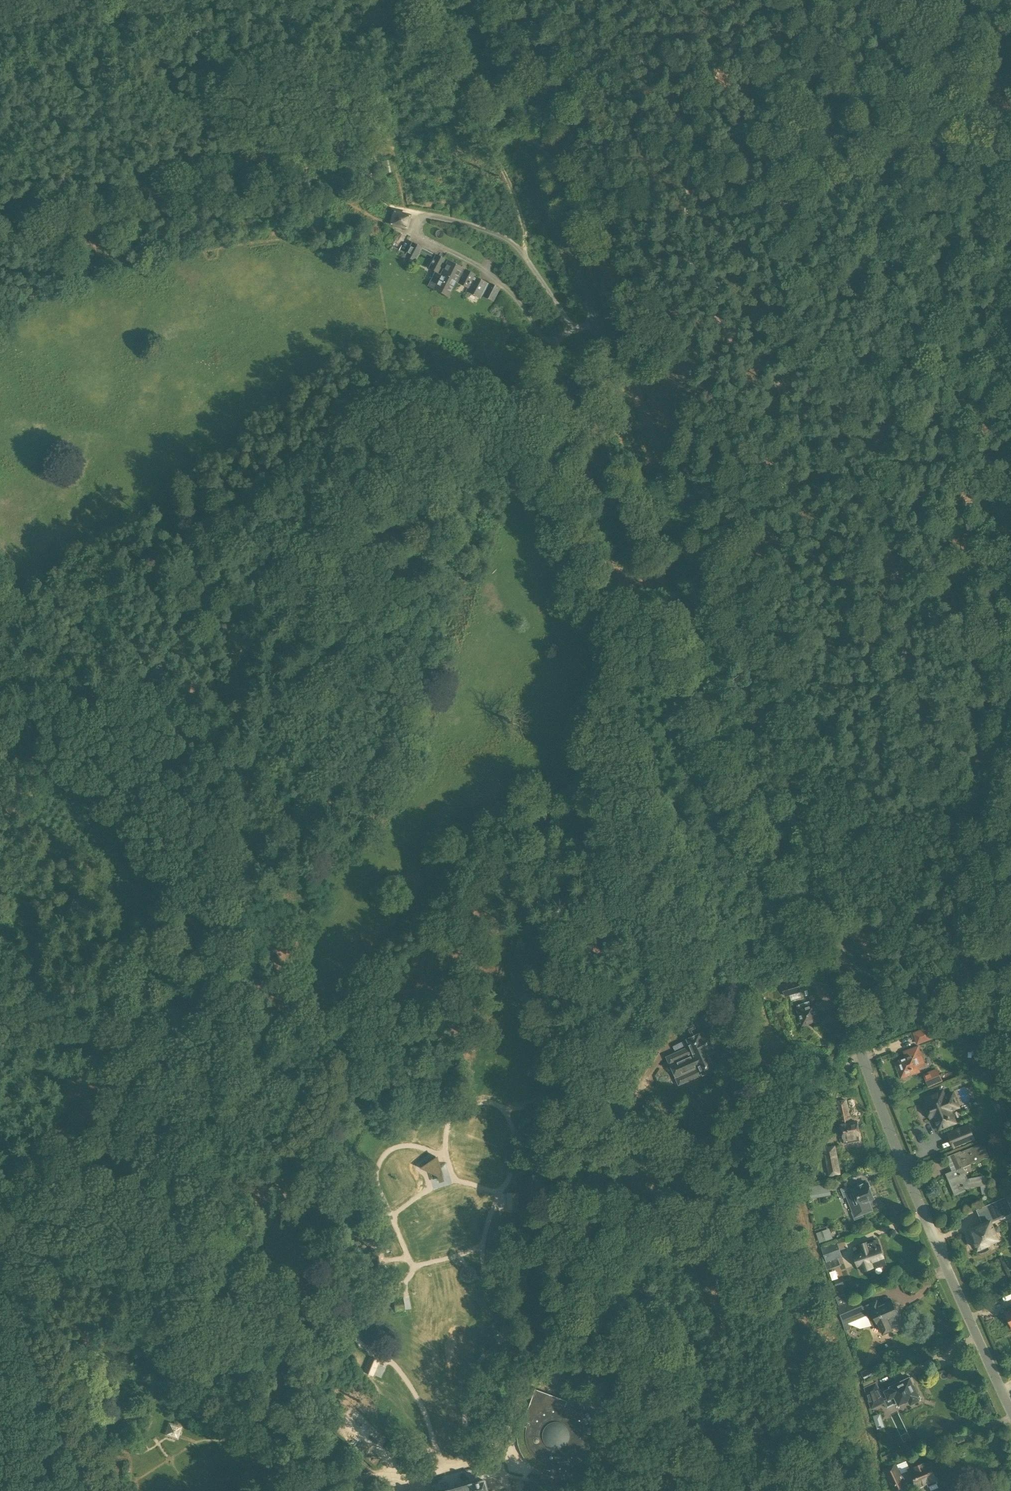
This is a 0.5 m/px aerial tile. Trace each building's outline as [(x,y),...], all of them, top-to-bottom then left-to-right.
[(381,171),(392,171),(392,160),(381,161),(381,171)] [(394,224),(407,228),(410,215),(397,212),(394,224)] [(405,256),(415,261),(422,247),(412,241),(405,256)] [(474,274),(436,254),(429,267),(441,274),(434,288),(448,295),(455,281),(467,287),(466,290),(480,297),(481,294),(483,295),(483,296),(492,300),(498,287),(489,283),(489,284),(473,276),(474,274)] [(483,472),(480,458),(467,461),(470,475),(483,472)] [(468,475),(466,459),(459,461),(461,472),(463,472),(463,476),(468,475)] [(801,992),(801,990),(798,979),(781,985),(785,997),(801,992)] [(802,1025),(818,1020),(813,1005),(806,1007),(804,1003),(798,1005),(800,1009),(798,1009),(802,1025)] [(720,1049),(714,1036),(711,1029),(700,1034),(699,1033),(687,1039),(690,1046),(666,1057),(669,1064),(670,1063),(677,1078),(676,1078),(679,1084),(702,1074),(703,1075),(715,1069),(708,1054),(720,1049)] [(912,1069),(925,1064),(918,1045),(905,1050),(907,1057),(895,1062),(901,1078),(914,1073),(912,1069)] [(942,1080),(937,1068),(931,1070),(933,1074),(925,1077),(928,1084),(942,1080)] [(952,1093),(948,1095),(944,1097),(942,1091),(926,1097),(928,1103),(925,1105),(930,1117),(934,1116),(939,1128),(954,1122),(949,1110),(958,1106),(952,1093)] [(850,1123),(845,1100),(837,1101),(841,1124),(840,1125),(843,1137),(844,1143),(859,1140),(858,1134),(859,1134),(856,1122),(850,1123)] [(974,1139),(968,1125),(948,1133),(953,1147),(974,1139)] [(956,1169),(946,1174),(955,1195),(965,1190),(965,1189),(981,1186),(982,1194),(990,1192),(987,1175),(968,1178),(963,1167),(989,1156),(983,1142),(961,1151),(950,1155),(956,1169)] [(835,1145),(823,1148),(827,1170),(829,1176),(841,1174),(835,1145)] [(432,1174),(437,1173),(433,1158),(430,1158),(418,1166),(419,1168),(432,1174)] [(809,1169),(814,1170),(816,1171),(819,1160),(812,1158),(809,1169)] [(845,1192),(848,1191),(843,1178),(827,1185),(831,1193),(841,1189),(844,1197),(847,1196),(845,1192)] [(852,1190),(848,1191),(845,1192),(847,1196),(853,1211),(851,1212),(854,1220),(863,1216),(862,1214),(872,1210),(868,1200),(874,1198),(868,1183),(863,1184),(857,1187),(852,1189),(852,1190)] [(812,1194),(828,1191),(827,1185),(811,1188),(812,1194)] [(509,1204),(518,1204),(518,1192),(509,1192),(509,1197),(509,1199),(509,1204)] [(973,1239),(977,1249),(978,1249),(980,1253),(985,1252),(989,1249),(987,1245),(988,1245),(988,1244),(998,1239),(990,1220),(994,1218),(992,1213),(981,1218),(983,1223),(971,1228),(970,1231),(974,1239),(973,1239)] [(819,1242),(834,1237),(831,1228),(816,1233),(819,1242)] [(838,1258),(843,1256),(837,1241),(821,1247),(826,1261),(824,1261),(827,1271),(841,1265),(838,1258)] [(855,1254),(857,1262),(859,1266),(860,1266),(861,1270),(872,1266),(873,1268),(880,1266),(878,1259),(883,1258),(879,1246),(876,1247),(874,1241),(853,1248),(856,1254),(855,1254)] [(877,1300),(870,1303),(870,1304),(863,1308),(858,1298),(838,1307),(844,1325),(848,1323),(846,1319),(864,1311),(865,1314),(867,1313),(872,1324),(875,1325),(879,1324),(883,1332),(886,1333),(890,1331),(892,1328),(892,1327),(899,1324),(900,1321),(898,1316),(897,1314),(899,1313),(896,1308),(895,1309),(891,1300),(879,1305),(877,1300)] [(393,1301),(394,1309),(404,1308),(403,1300),(393,1301)] [(498,1323),(489,1329),(493,1335),(502,1329),(498,1323)] [(376,1363),(368,1359),(363,1370),(372,1374),(374,1369),(375,1367),(376,1363)] [(896,1381),(897,1380),(893,1373),(865,1387),(868,1395),(878,1390),(879,1390),(890,1385),(891,1388),(885,1392),(889,1398),(895,1395),(899,1404),(908,1399),(911,1404),(919,1400),(916,1395),(917,1395),(913,1385),(915,1384),(911,1377),(909,1378),(904,1381),(904,1380),(897,1384),(896,1381)] [(536,1468),(543,1471),(544,1472),(546,1473),(549,1473),(551,1474),(553,1474),(556,1474),(558,1474),(561,1474),(563,1473),(562,1468),(565,1468),(567,1467),(569,1466),(571,1466),(573,1464),(575,1463),(577,1462),(579,1461),(581,1459),(582,1457),(584,1456),(585,1454),(586,1452),(587,1450),(588,1448),(589,1446),(585,1444),(585,1442),(586,1440),(586,1438),(586,1436),(586,1433),(586,1431),(586,1429),(586,1427),(585,1425),(584,1423),(583,1421),(582,1419),(581,1417),(580,1415),(578,1414),(577,1412),(575,1411),(574,1410),(572,1409),(571,1408),(569,1407),(571,1401),(535,1388),(522,1424),(519,1423),(518,1428),(517,1436),(518,1444),(521,1451),(525,1458),(530,1463),(536,1468)] [(873,1414),(875,1426),(881,1424),(879,1413),(873,1414)] [(165,1435),(178,1439),(182,1426),(169,1422),(165,1435)] [(910,1470),(906,1461),(896,1465),(896,1464),(885,1470),(889,1478),(888,1478),(894,1490),(898,1490),(906,1487),(905,1483),(913,1480),(916,1487),(927,1482),(928,1486),(937,1483),(936,1478),(937,1478),(930,1461),(924,1464),(924,1463),(915,1467),(916,1468),(910,1470)] [(444,1490),(485,1490),(482,1480),(444,1490)] [(536,1488),(535,1483),(529,1485),(531,1490),(537,1490),(536,1488)]
